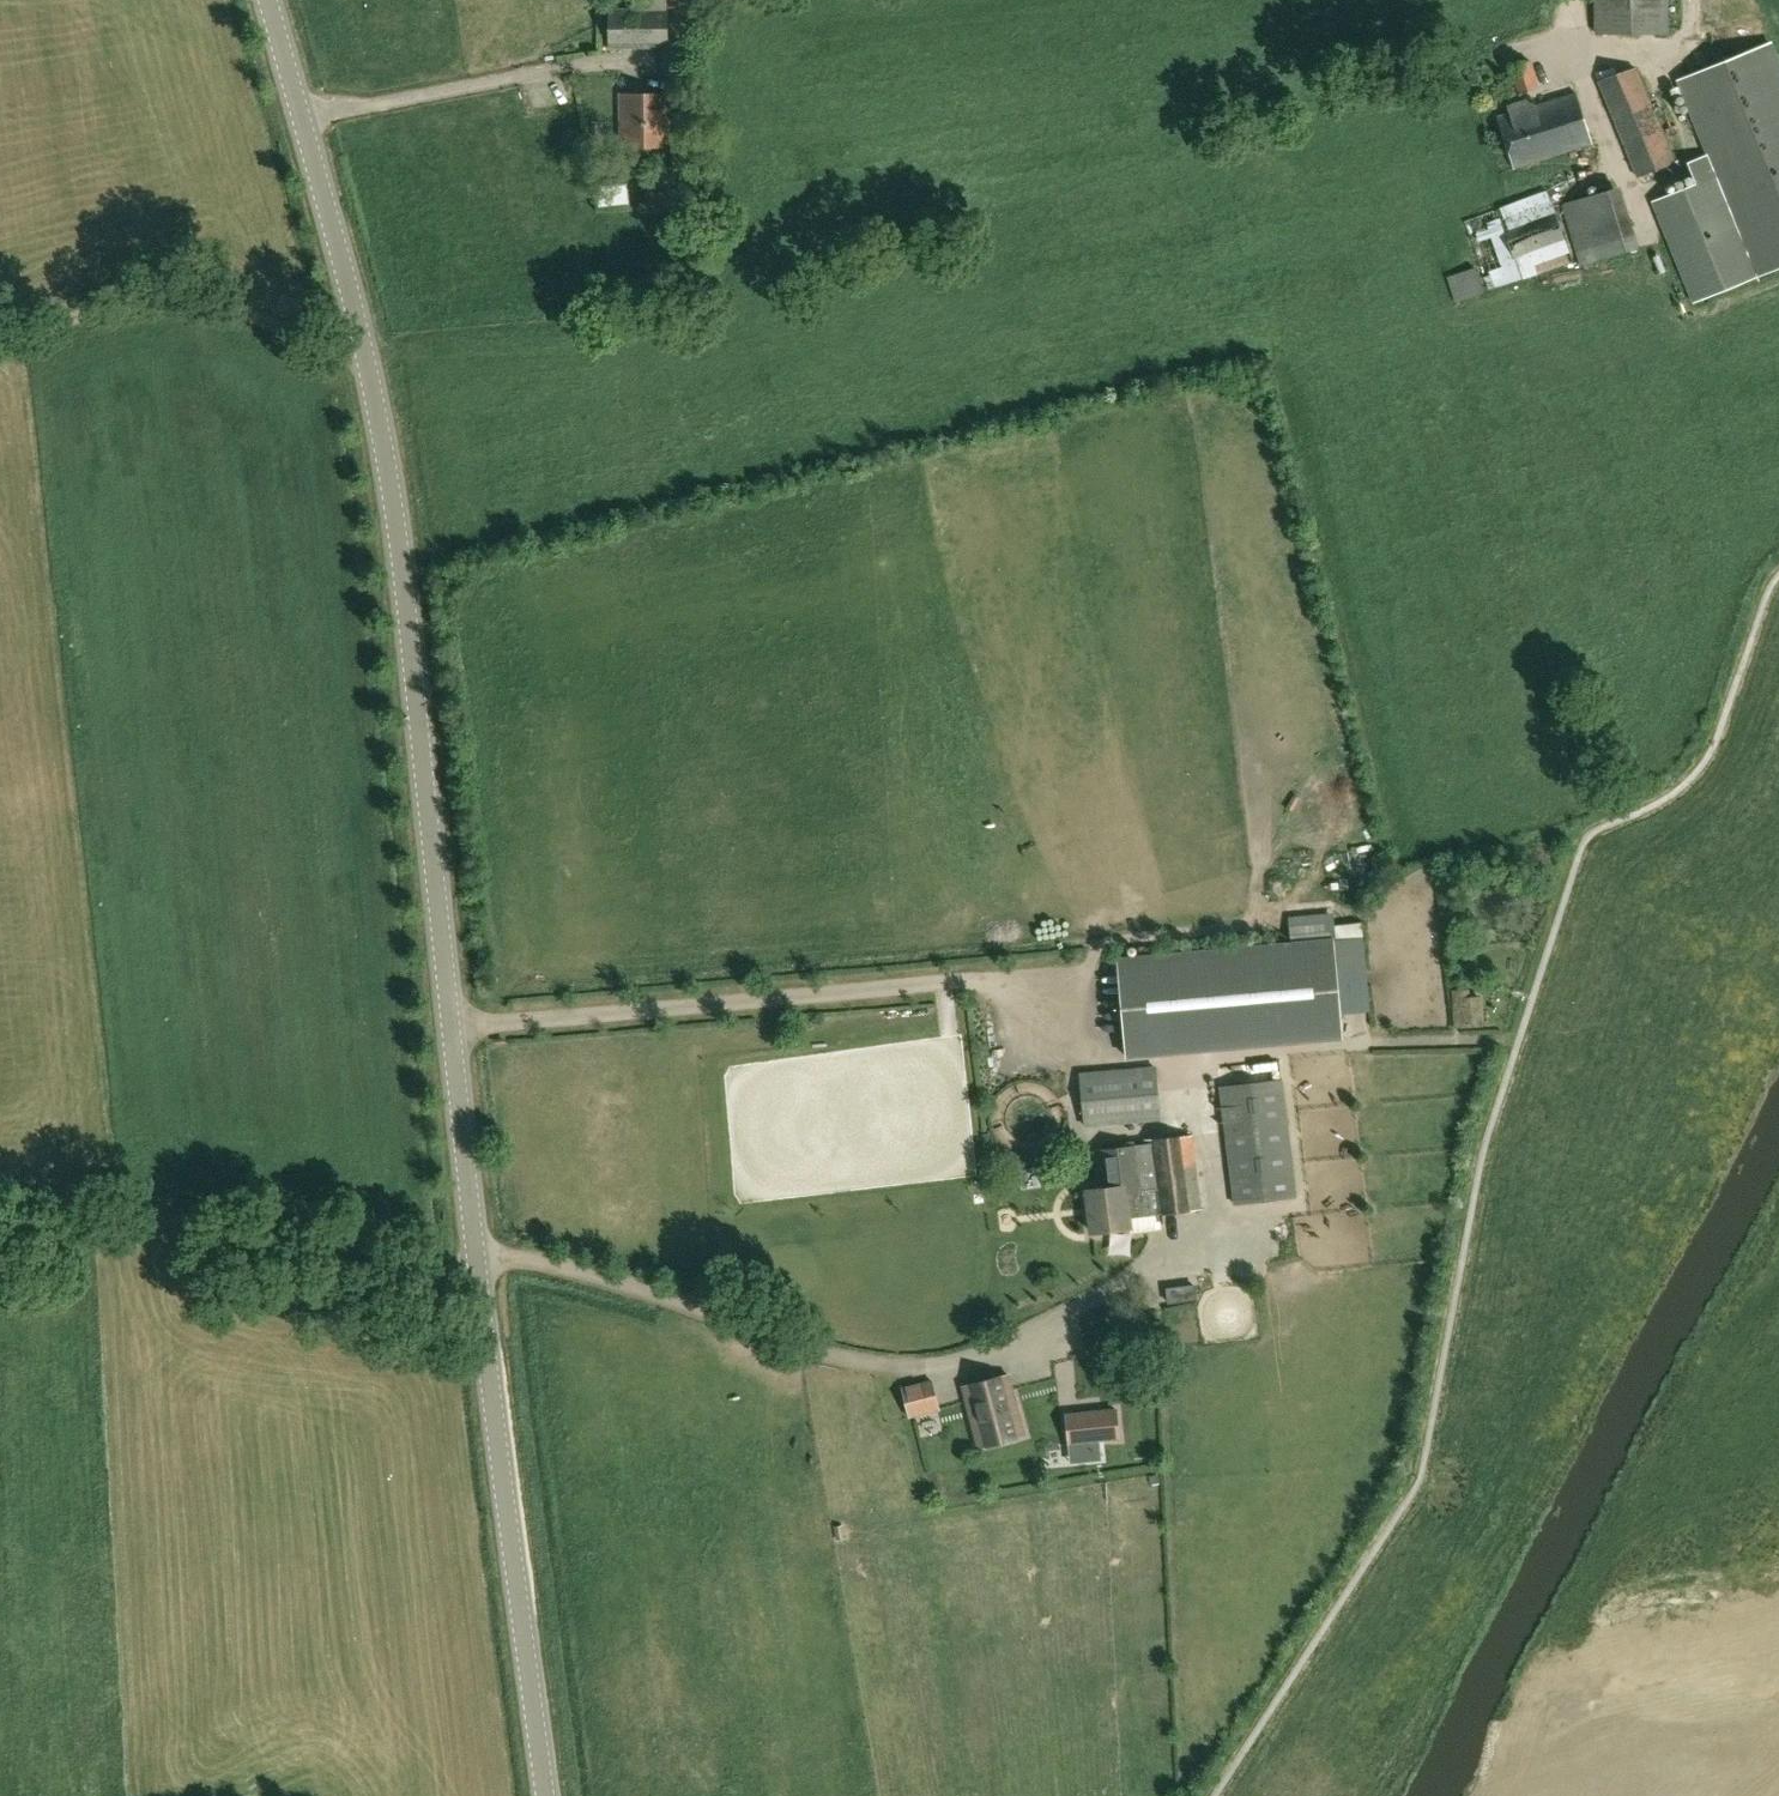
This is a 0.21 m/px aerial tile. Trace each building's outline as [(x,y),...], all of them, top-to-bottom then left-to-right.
[(1667,32),(1667,0),(1597,0),(1597,32),(1667,32)] [(610,47),(668,47),(667,8),(610,9),(610,47)] [(1731,286),(1778,267),(1778,58),(1771,38),(1675,80),(1708,154),(1688,163),(1697,183),(1690,186),(1653,201),(1694,301),(1731,286)] [(1518,93),(1539,87),(1531,59),(1510,67),(1518,93)] [(1638,176),(1674,161),(1636,67),(1600,81),(1638,176)] [(1592,142),(1575,92),(1535,104),(1533,97),(1507,105),(1510,113),(1498,117),(1514,167),(1592,142)] [(622,146),(669,145),(669,94),(622,94),(622,146)] [(630,204),(628,184),(598,187),(600,207),(630,204)] [(1489,290),(1572,260),(1548,191),(1464,221),(1489,290)] [(1647,248),(1641,219),(1609,225),(1603,197),(1583,201),(1587,220),(1580,221),(1588,260),(1647,248)] [(1455,301),(1484,291),(1475,266),(1448,276),(1455,301)] [(1127,1058),(1342,1038),(1333,938),(1118,958),(1127,1058)] [(1085,1126),(1162,1119),(1157,1066),(1081,1073),(1085,1126)] [(1236,1203),(1297,1195),(1282,1079),(1221,1086),(1236,1203)] [(1198,1177),(1193,1134),(1145,1139),(1145,1148),(1145,1150),(1136,1151),(1136,1150),(1103,1153),(1106,1187),(1087,1189),(1092,1232),(1130,1227),(1128,1212),(1152,1209),(1153,1214),(1202,1208),(1198,1177)] [(1355,1240),(1353,1209),(1306,1212),(1307,1242),(1355,1240)] [(1172,1266),(1174,1301),(1204,1298),(1202,1264),(1172,1266)] [(978,1446),(1024,1434),(1009,1374),(963,1386),(978,1446)] [(911,1416),(940,1408),(932,1380),(903,1388),(911,1416)] [(1092,1441),(1119,1438),(1116,1409),(1066,1415),(1069,1449),(1092,1447),(1092,1441)]
